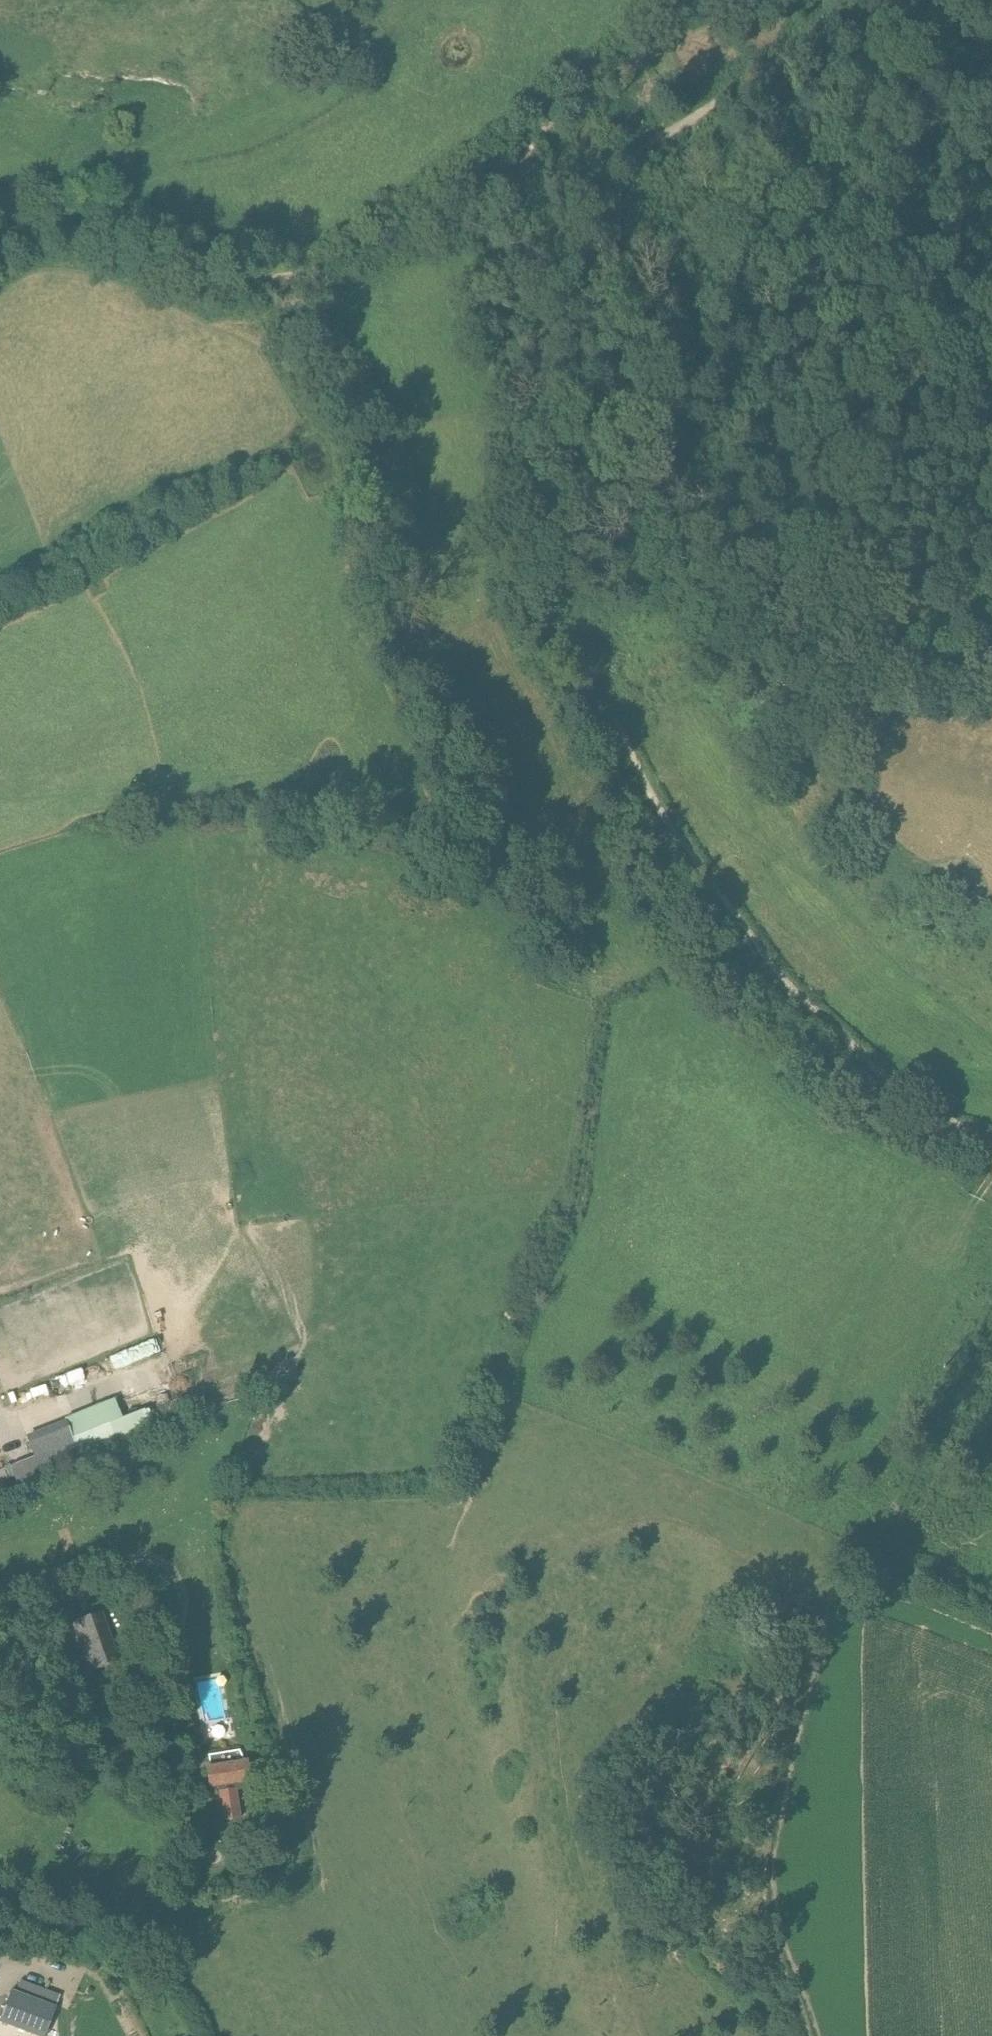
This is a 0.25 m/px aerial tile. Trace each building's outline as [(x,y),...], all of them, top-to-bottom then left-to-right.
[(155,1332),(136,1337),(140,1353),(159,1348),(155,1332)] [(26,1436),(33,1457),(41,1475),(82,1459),(73,1437),(66,1420),(26,1436)] [(118,1663),(101,1613),(66,1625),(70,1638),(78,1636),(91,1672),(118,1663)] [(250,1788),(246,1761),(207,1768),(210,1787),(218,1786),(223,1821),(240,1818),(236,1790),(250,1788)] [(15,1993),(11,1991),(0,2020),(0,2022),(36,2035),(46,2035),(56,2009),(48,2005),(53,1993),(20,1980),(15,1993)]
